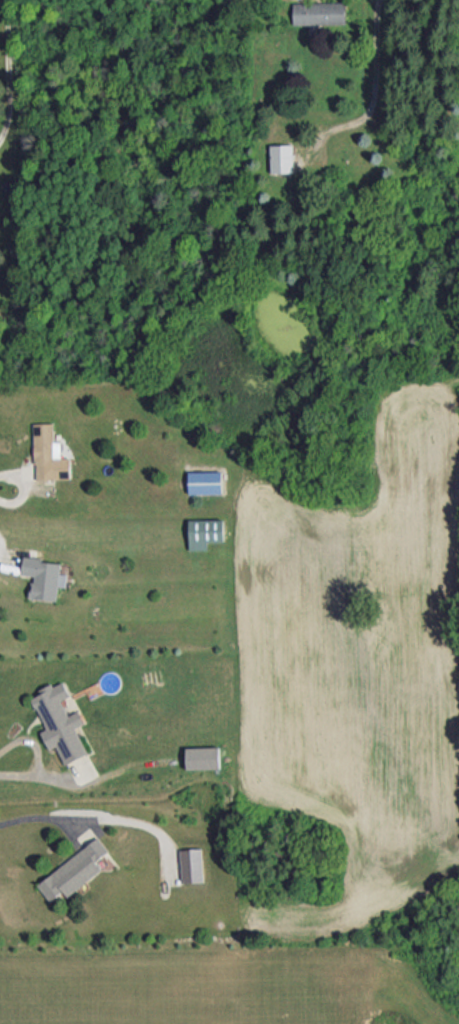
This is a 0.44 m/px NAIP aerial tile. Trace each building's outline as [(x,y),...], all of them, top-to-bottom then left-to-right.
[(293,2),(293,24),(346,23),(345,1),(293,2)] [(271,144),(271,172),(294,171),(293,144),(271,144)] [(71,478),(70,457),(61,457),(61,440),(54,440),(54,422),(34,422),(36,479),(71,478)] [(189,493),(223,493),(223,472),(190,471),(189,493)] [(189,548),(208,548),(208,540),(224,540),(225,519),(190,518),(189,548)] [(62,560),(24,556),(22,573),(33,574),(30,597),(57,600),(59,585),(65,586),(66,573),(61,572),(62,560)] [(68,762),(77,756),(90,750),(77,728),(86,722),(79,709),(70,713),(62,699),(71,694),(67,688),(63,680),(55,685),(53,681),(45,684),(40,687),(43,693),(33,696),(49,728),(42,732),(46,739),(50,747),(57,745),(68,762)] [(187,747),(187,759),(188,768),(221,767),(221,756),(220,746),(187,747)] [(86,847),(96,859),(103,868),(65,898),(61,893),(51,900),(38,884),(45,878),(86,847)] [(181,849),(184,882),(195,882),(205,880),(202,848),(192,848),(181,849)]
